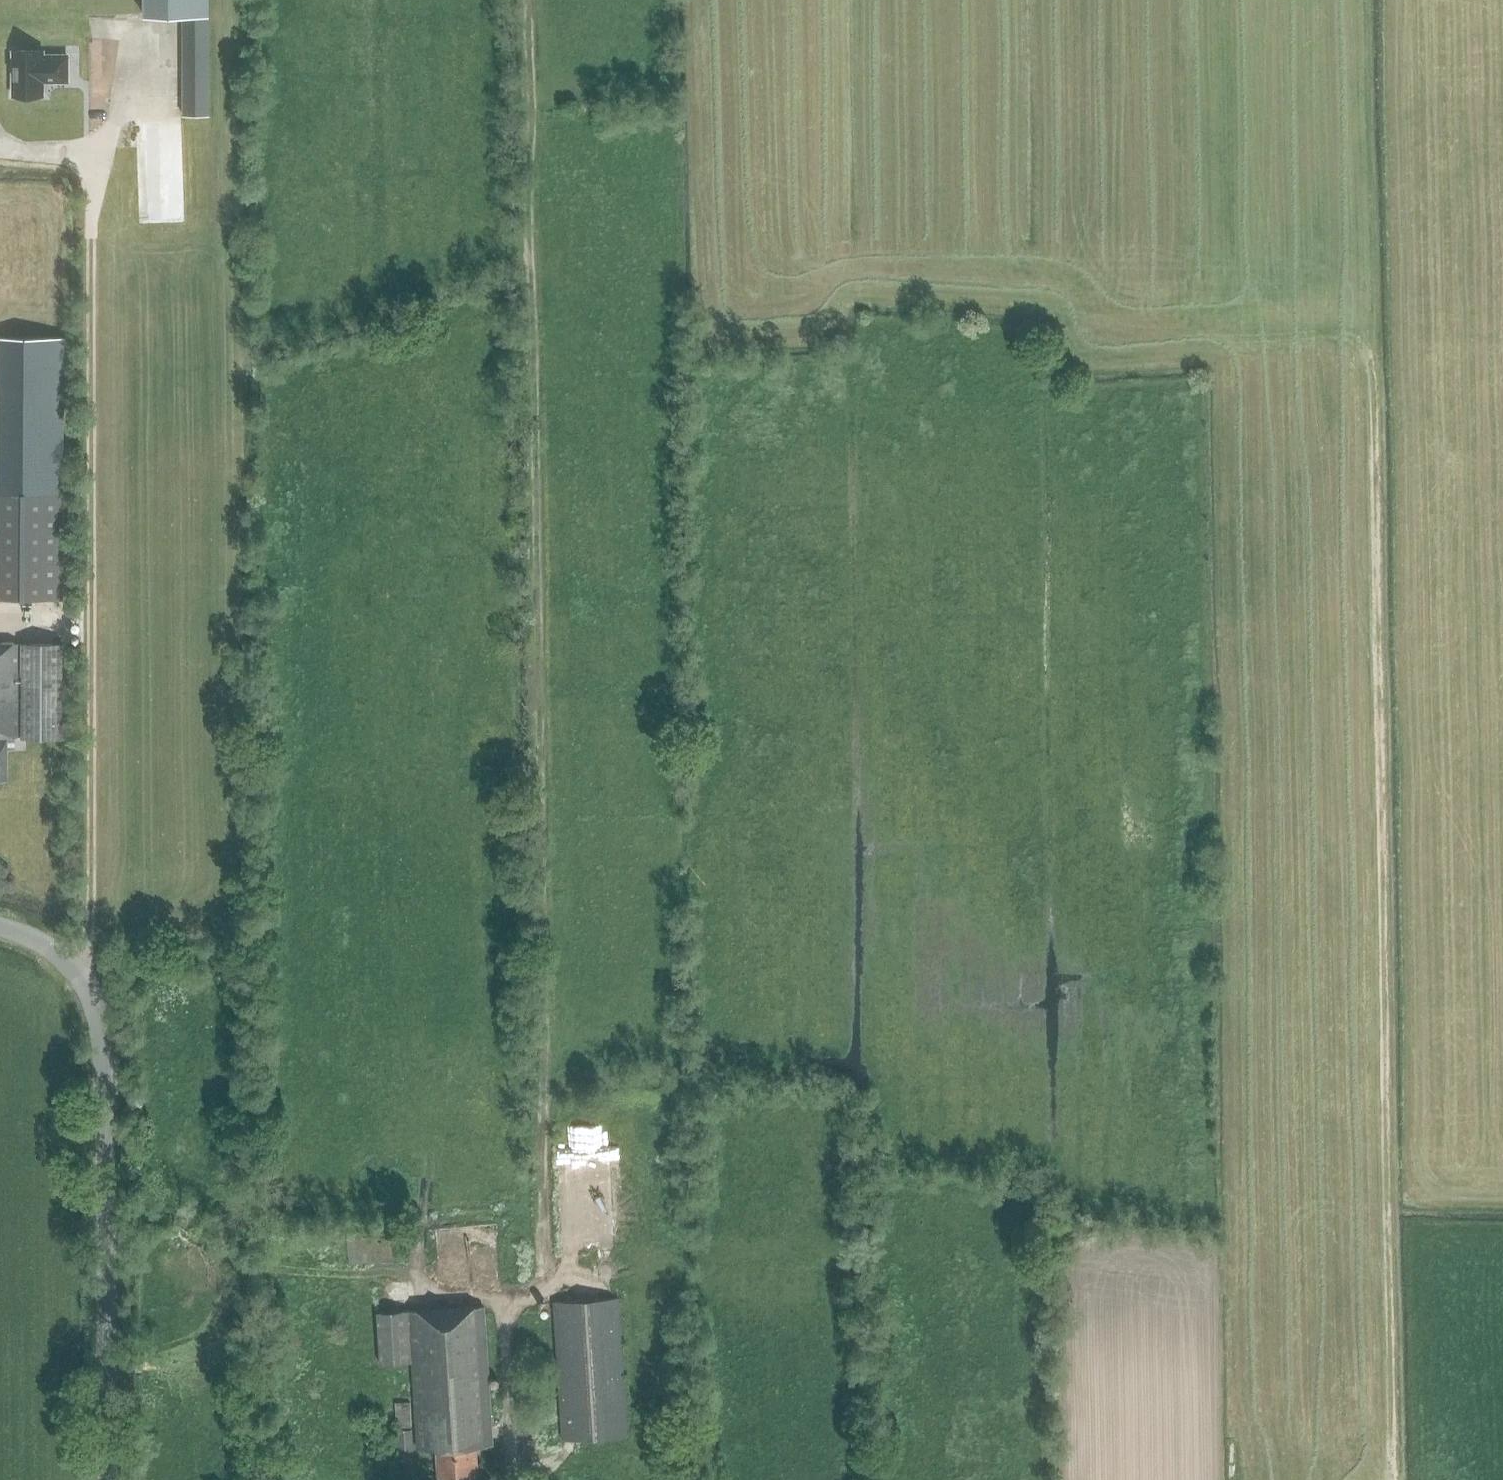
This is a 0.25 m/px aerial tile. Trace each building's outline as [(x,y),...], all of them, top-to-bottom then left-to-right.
[(146,14),(210,14),(210,0),(146,0),(146,14)] [(182,15),(183,116),(210,116),(209,15),(182,15)] [(112,78),(110,37),(97,37),(98,79),(112,78)] [(43,51),(13,51),(13,95),(43,95),(43,81),(67,80),(67,55),(43,55),(43,51)] [(63,599),(65,336),(0,336),(0,598),(63,599)] [(0,643),(0,777),(7,777),(7,750),(26,750),(26,737),(62,737),(62,642),(0,643)] [(573,1150),(621,1148),(620,1139),(572,1142),(573,1150)] [(628,1436),(619,1298),(553,1302),(561,1440),(628,1436)] [(437,1479),(447,1479),(477,1478),(475,1448),(490,1445),(483,1308),(409,1312),(416,1449),(436,1448),(437,1479)] [(410,1362),(408,1311),(377,1312),(379,1364),(410,1362)] [(411,1427),(410,1402),(395,1402),(396,1428),(411,1427)] [(413,1450),(412,1429),(396,1430),(397,1451),(413,1450)] [(393,1467),(393,1451),(373,1452),(374,1468),(393,1467)]
